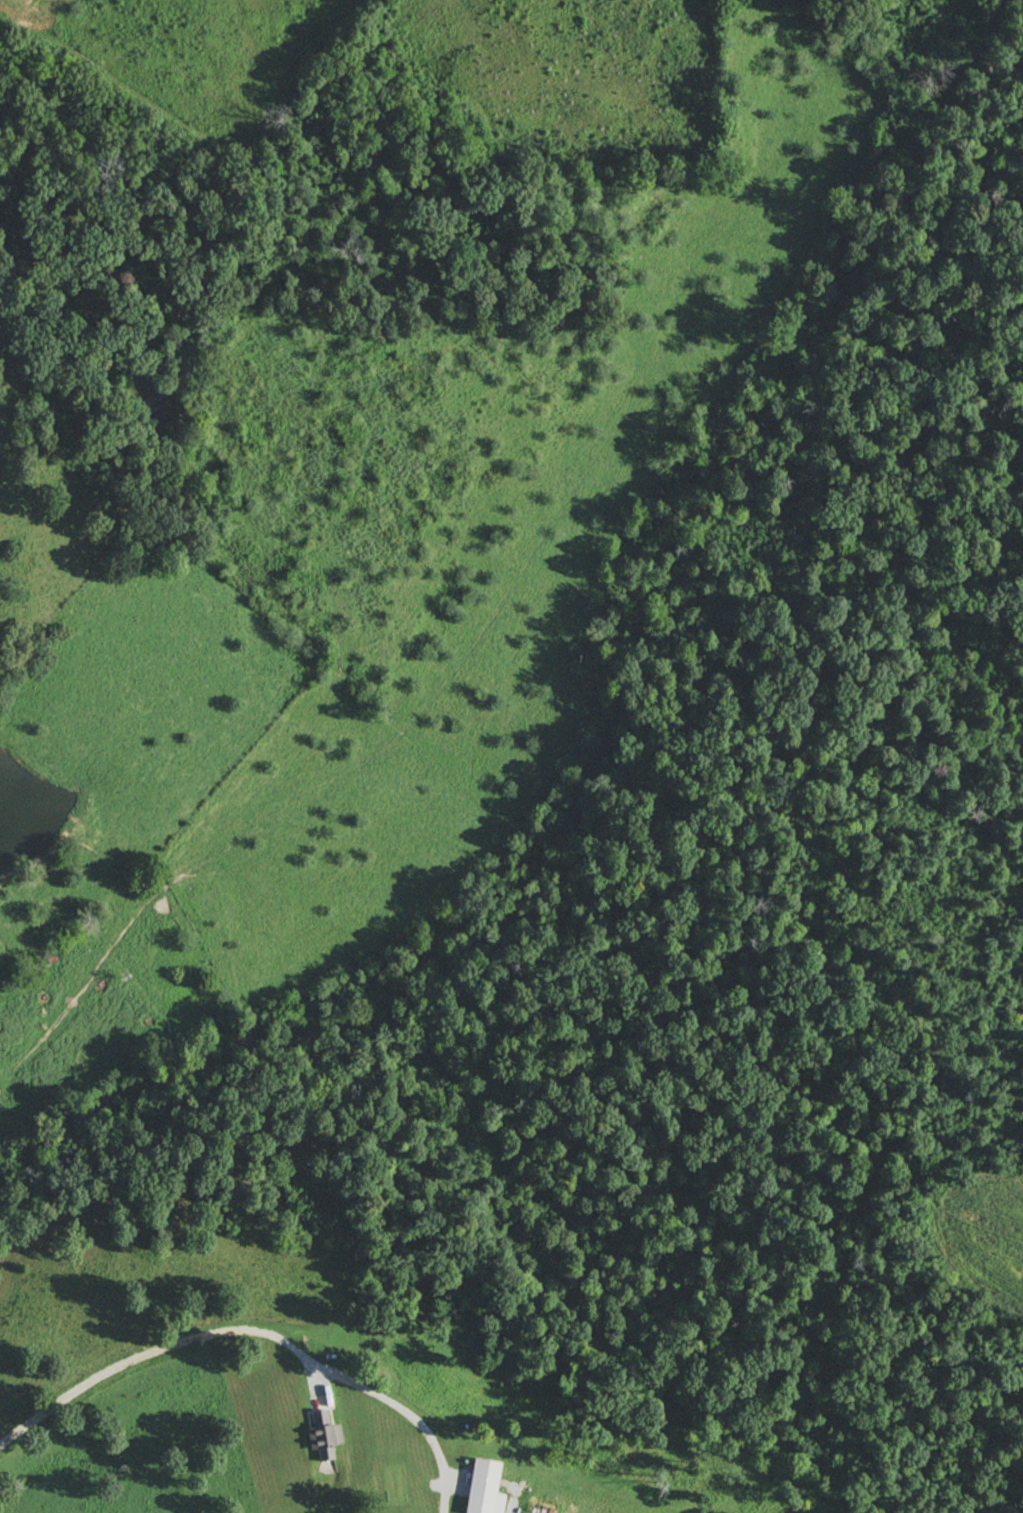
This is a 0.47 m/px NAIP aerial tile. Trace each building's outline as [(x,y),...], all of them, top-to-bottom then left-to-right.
[(50,953),(54,961),(63,956),(59,948),(50,953)] [(338,1458),(336,1445),(346,1443),(342,1422),(333,1424),(330,1409),(314,1412),(316,1427),(312,1428),(315,1450),(320,1449),(322,1461),(338,1458)]
